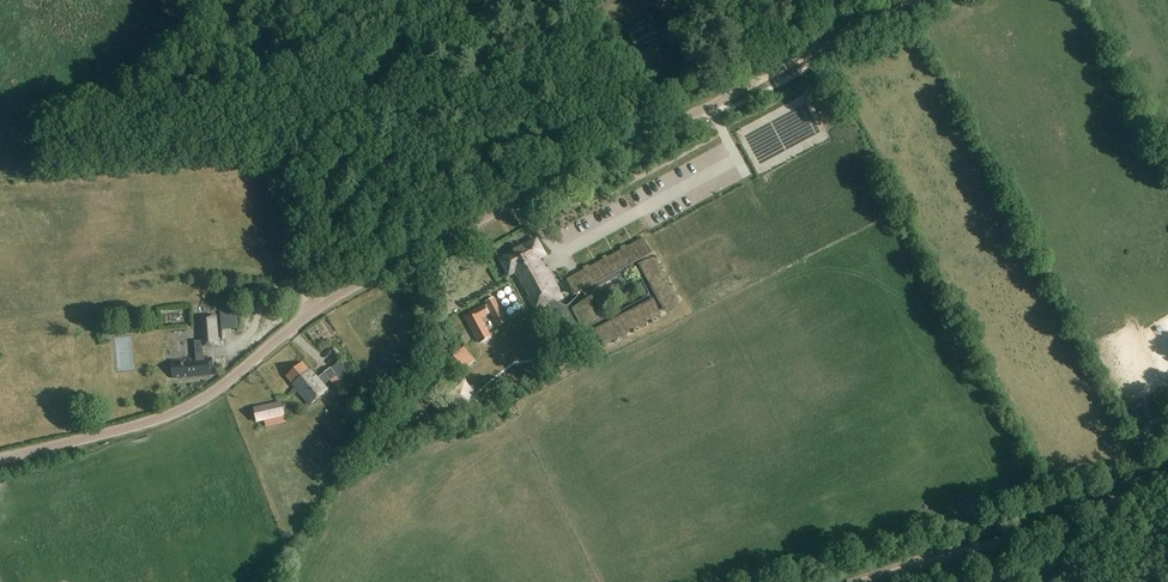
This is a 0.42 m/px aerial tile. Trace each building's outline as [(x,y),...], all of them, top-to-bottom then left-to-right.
[(627,32),(634,44),(651,36),(651,35),(655,33),(651,26),(647,28),(644,23),(627,32)] [(572,306),(558,301),(565,296),(548,269),(546,270),(540,259),(547,256),(538,239),(501,258),(510,275),(513,274),(519,285),(535,313),(547,307),(579,339),(597,336),(603,345),(658,315),(657,313),(662,310),(663,312),(676,305),(673,300),(676,298),(674,294),(670,295),(663,283),(667,279),(665,275),(660,276),(641,242),(627,250),(624,247),(619,249),(620,254),(608,260),(606,257),(602,259),(603,263),(591,270),(588,267),(583,270),(584,273),(566,283),(573,296),(575,301),(572,306)] [(483,305),(463,316),(464,317),(479,344),(491,337),(486,329),(485,330),(483,326),(482,326),(484,325),(480,319),(489,314),(488,312),(490,311),(498,327),(506,322),(494,299),(493,298),(485,302),(485,304),(487,306),(485,307),(484,306),(483,305)] [(236,303),(219,304),(220,318),(221,330),(237,329),(237,316),(236,303)] [(199,318),(201,341),(202,347),(219,346),(216,316),(199,318)] [(453,356),(449,360),(460,373),(464,369),(475,360),(464,348),(453,356)] [(172,377),(211,376),(211,360),(203,359),(196,360),(171,360),(172,377)] [(293,386),(311,406),(328,390),(324,386),(330,381),(336,376),(331,369),(330,368),(317,379),(311,371),(310,372),(303,364),(287,377),(294,385),(293,386)] [(257,423),(286,416),(283,404),(254,411),(257,423)] [(1154,429),(1160,439),(1167,435),(1167,434),(1163,424),(1154,429)] [(1152,438),(1143,443),(1148,453),(1150,456),(1158,451),(1157,449),(1158,449),(1152,438)]
